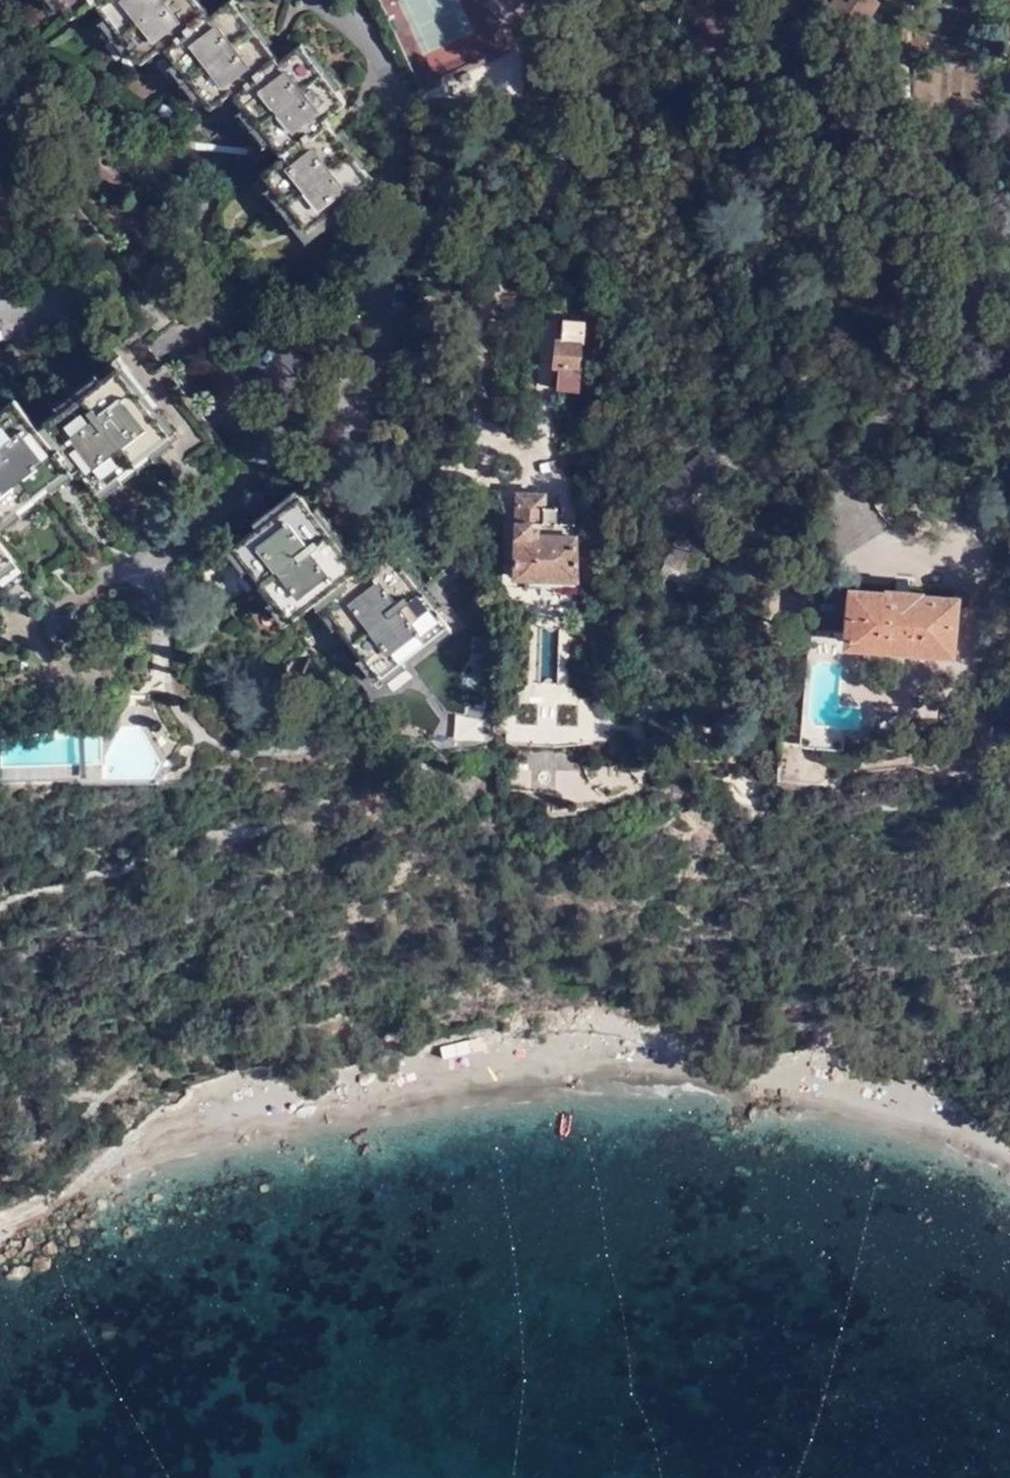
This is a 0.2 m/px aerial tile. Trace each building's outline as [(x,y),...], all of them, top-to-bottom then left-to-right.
[(298,234),(316,220),(321,226),(344,210),(339,203),(368,183),(327,130),(319,119),(342,101),(297,44),(276,61),(266,48),(229,0),(208,16),(196,0),(52,0),(66,18),(89,1),(137,65),(158,49),(205,112),(225,95),(276,161),(255,178),(298,234)] [(863,32),(882,0),(832,0),(828,8),(833,11),(832,15),(863,32)] [(316,220),(298,234),(303,240),(321,226),(316,220)] [(555,363),(553,386),(577,388),(582,318),(560,316),(558,336),(554,337),(551,363),(555,363)] [(225,459),(123,329),(87,356),(57,379),(72,400),(29,433),(7,404),(0,410),(0,516),(37,487),(60,470),(63,474),(66,470),(87,497),(162,440),(195,482),(225,459)] [(698,491),(728,458),(709,441),(679,473),(698,491)] [(512,491),(510,575),(573,576),(574,531),(535,530),(536,491),(512,491)] [(392,551),(363,572),(331,530),(303,493),(232,546),(286,620),(314,600),(319,607),(322,605),(380,680),(403,663),(402,660),(449,625),(420,587),(392,551)] [(536,503),(535,530),(574,531),(575,520),(554,520),(554,503),(536,503)] [(683,533),(664,559),(689,579),(709,552),(683,533)] [(689,579),(664,559),(659,566),(685,585),(689,579)] [(809,658),(819,659),(837,660),(847,661),(848,640),(949,650),(953,597),(917,594),(918,591),(891,588),(890,591),(853,588),(849,629),(811,625),(809,658)] [(554,784),(575,791),(582,767),(530,751),(520,782),(552,792),(554,784)]
